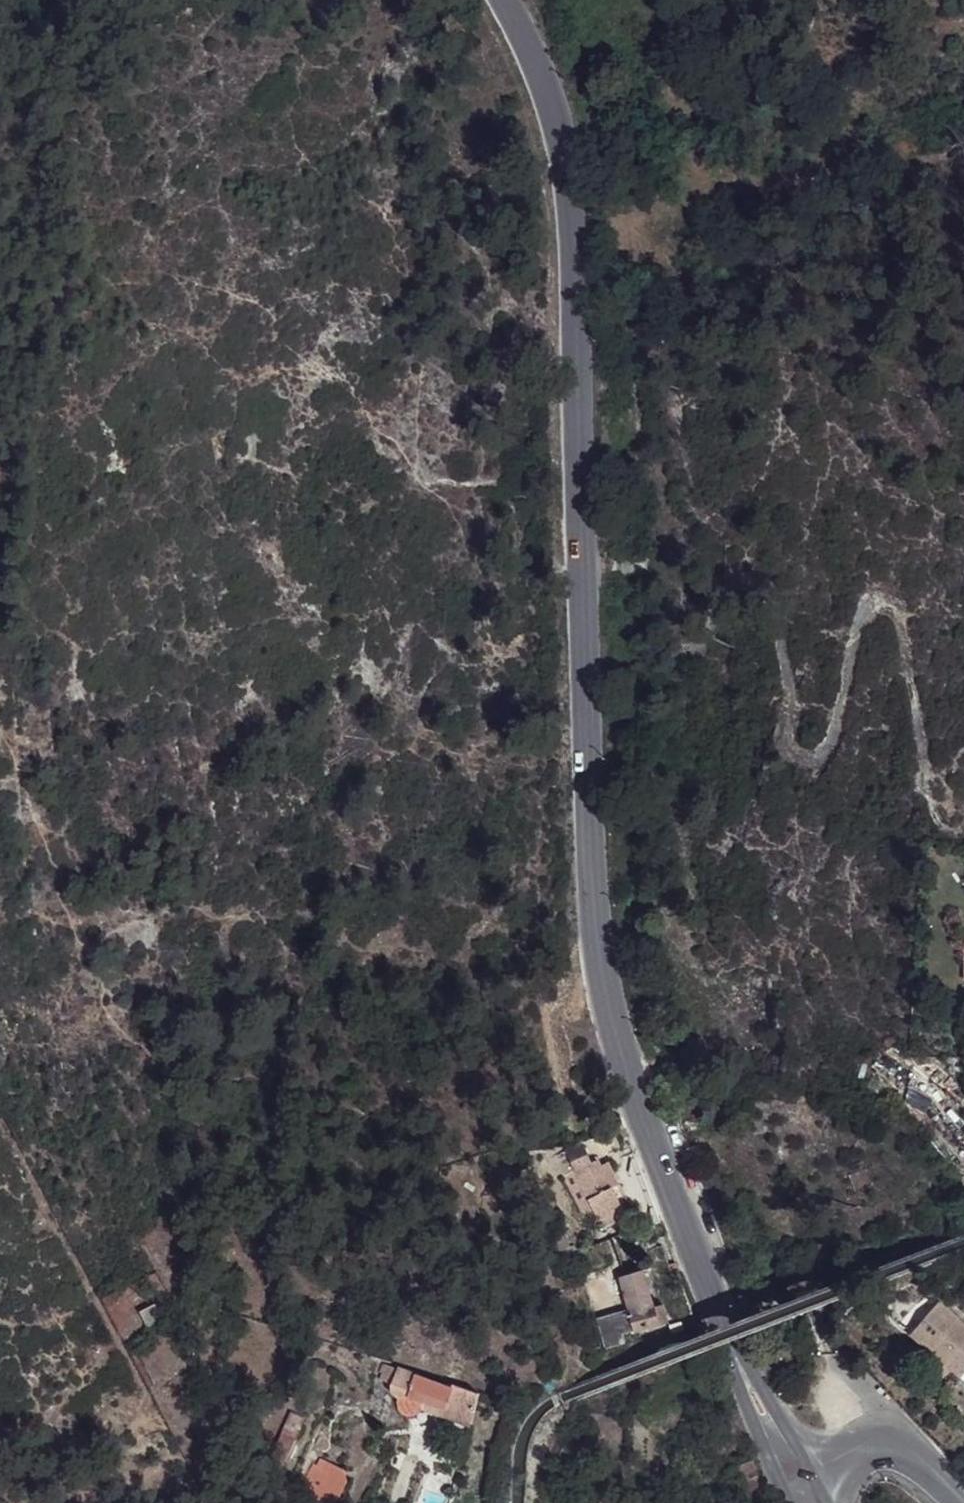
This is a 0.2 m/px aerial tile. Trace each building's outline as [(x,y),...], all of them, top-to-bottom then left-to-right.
[(568,1149),(576,1171),(590,1166),(591,1165),(584,1145),(568,1149)] [(576,1171),(575,1171),(586,1198),(593,1213),(600,1230),(624,1219),(614,1192),(600,1195),(590,1170),(590,1166),(576,1171)] [(593,1213),(586,1198),(574,1202),(580,1218),(593,1213)] [(624,1219),(600,1230),(603,1237),(627,1226),(624,1219)] [(634,1331),(635,1333),(667,1322),(662,1304),(653,1307),(643,1271),(622,1278),(629,1309),(634,1331)] [(139,1311),(148,1327),(163,1320),(154,1302),(139,1311)] [(960,1375),(963,1371),(963,1328),(955,1320),(956,1317),(949,1311),(938,1302),(912,1334),(960,1375)] [(597,1315),(603,1346),(611,1345),(624,1343),(622,1333),(634,1331),(629,1309),(597,1315)] [(424,1400),(446,1408),(444,1416),(471,1425),(479,1399),(414,1378),(416,1373),(385,1362),(379,1380),(389,1383),(393,1393),(398,1397),(409,1394),(424,1400)] [(444,1416),(446,1408),(424,1400),(422,1407),(444,1416)] [(305,1490),(299,1502),(321,1502),(323,1500),(305,1490)]
